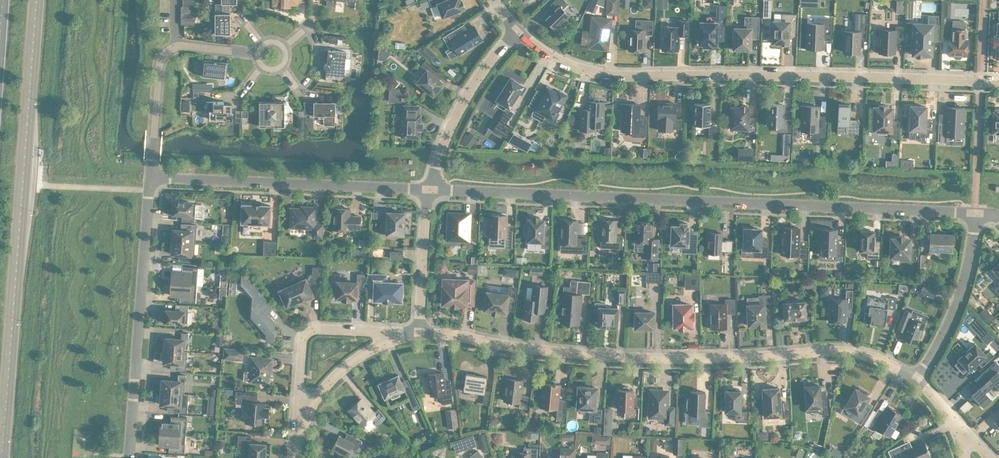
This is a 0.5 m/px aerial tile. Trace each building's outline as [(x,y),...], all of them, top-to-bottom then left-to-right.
[(183,7),(181,7),(181,25),(195,25),(195,7),(197,7),(197,0),(183,0),(183,7)] [(215,8),(230,8),(230,4),(238,4),(238,0),(221,0),(221,3),(215,3),(215,8)] [(432,7),(438,4),(443,17),(450,14),(452,17),(458,15),(457,11),(464,9),(463,8),(464,7),(462,1),(461,1),(460,0),(447,0),(443,1),(443,0),(429,0),(432,7)] [(550,5),(555,9),(545,19),(555,30),(570,16),(563,9),(568,4),(564,0),(555,0),(550,5)] [(617,14),(618,0),(608,0),(607,13),(617,14)] [(657,9),(668,9),(668,0),(657,0),(657,9)] [(763,1),(764,1),(764,9),(771,9),(771,0),(763,0),(763,1)] [(230,8),(215,8),(215,13),(214,13),(214,34),(231,34),(231,13),(230,13),(230,8)] [(788,36),(795,37),(796,15),(782,14),(782,22),(774,22),(773,43),(782,43),(782,44),(782,43),(786,43),(786,44),(787,44),(788,44),(788,36)] [(860,38),(866,38),(867,14),(855,14),(855,31),(844,31),(843,52),(859,53),(860,38)] [(939,25),(938,25),(939,16),(929,16),(928,25),(914,24),(914,33),(912,33),(911,43),(914,43),(913,54),(916,54),(916,57),(923,57),(923,55),(931,55),(931,46),(932,46),(932,40),(938,40),(938,41),(939,41),(939,25)] [(751,34),(759,34),(759,17),(751,17),(750,21),(745,21),(744,29),(735,29),(735,31),(732,31),(732,38),(734,38),(734,48),(736,48),(736,51),(743,51),(743,49),(750,49),(751,34)] [(596,18),(594,33),(585,32),(584,44),(594,45),(593,47),(607,49),(608,45),(609,44),(610,39),(609,38),(608,37),(610,20),(596,18)] [(825,37),(830,37),(831,19),(818,18),(818,24),(807,24),(806,49),(823,49),(823,40),(824,38),(825,37)] [(645,35),(652,35),(653,21),(636,20),(636,30),(630,29),(629,37),(627,36),(627,43),(629,43),(629,51),(644,51),(645,35)] [(679,36),(688,36),(689,21),(679,21),(679,27),(663,26),(662,50),(678,51),(679,36)] [(705,44),(704,46),(712,47),(712,44),(716,45),(717,36),(724,36),(724,22),(717,22),(717,24),(701,23),(701,30),(697,30),(697,39),(700,39),(700,44),(705,44)] [(379,23),(379,34),(388,35),(388,23),(379,23)] [(460,27),(443,37),(449,48),(453,46),(459,55),(483,40),(474,26),(467,30),(465,30),(463,31),(460,27)] [(896,38),(903,39),(903,27),(896,26),(896,31),(880,30),(879,53),(883,53),(883,55),(891,55),(891,53),(895,54),(896,38)] [(967,40),(965,40),(966,30),(952,29),(952,39),(950,39),(949,56),(954,56),(954,57),(955,59),(960,59),(961,58),(961,56),(967,56),(967,40)] [(432,31),(425,35),(429,41),(436,36),(432,31)] [(425,45),(419,51),(432,61),(437,55),(425,45)] [(326,73),(344,75),(346,52),(328,50),(327,63),(325,64),(325,65),(324,66),(324,67),(324,68),(325,69),(326,69),(326,73)] [(431,73),(436,68),(426,60),(421,66),(426,70),(417,82),(433,95),(434,94),(436,96),(441,89),(439,88),(443,83),(431,73)] [(202,76),(225,79),(227,63),(204,61),(202,76)] [(458,71),(453,77),(460,83),(465,77),(458,71)] [(497,100),(509,107),(518,94),(516,92),(521,85),(511,78),(509,80),(505,77),(494,95),(498,98),(497,100)] [(394,78),(390,83),(395,87),(399,82),(394,78)] [(559,114),(556,112),(566,95),(559,92),(558,94),(553,91),(554,89),(548,85),(543,94),(545,96),(537,110),(547,115),(545,118),(554,123),(559,114)] [(210,119),(216,119),(226,119),(226,121),(233,121),(233,114),(231,114),(231,104),(224,104),(224,102),(213,102),(213,111),(210,111),(210,119)] [(272,126),(272,102),(259,102),(259,126),(272,126)] [(285,102),(272,102),(272,126),(285,126),(285,102)] [(335,115),(335,102),(314,102),(314,115),(324,115),(324,125),(335,125),(335,115)] [(603,127),(604,103),(604,102),(588,102),(587,110),(586,111),(586,113),(580,112),(580,130),(594,131),(594,127),(603,127)] [(682,119),(676,119),(676,104),(658,103),(658,110),(657,110),(655,111),(655,117),(657,119),(658,119),(658,120),(659,120),(659,130),(672,131),(672,129),(681,129),(682,119)] [(692,110),(694,110),(693,125),(709,125),(709,136),(718,136),(719,120),(710,120),(711,104),(694,103),(694,105),(693,105),(692,110)] [(641,120),(639,118),(640,105),(623,104),(622,131),(633,132),(632,137),(646,137),(646,120),(641,120)] [(791,120),(783,120),(783,105),(769,104),(768,126),(777,127),(776,131),(790,132),(791,120)] [(838,104),(838,117),(836,117),(835,123),(838,123),(837,133),(849,134),(849,132),(857,134),(858,134),(859,120),(850,119),(850,105),(838,104)] [(899,122),(892,121),(892,108),(887,108),(887,105),(880,105),(880,108),(874,107),(873,131),(878,131),(878,134),(886,134),(887,131),(891,131),(890,137),(898,138),(899,122)] [(421,114),(419,114),(420,106),(404,106),(404,114),(403,114),(402,138),(420,138),(420,130),(422,130),(422,123),(420,123),(421,114)] [(748,108),(747,108),(747,106),(741,106),(741,108),(732,108),(732,109),(729,109),(729,119),(732,119),(731,128),(747,128),(746,130),(754,130),(754,118),(748,118),(748,108)] [(820,118),(818,116),(819,107),(802,106),(801,131),(812,131),(811,136),(824,137),(825,120),(820,119),(820,118)] [(932,131),(925,130),(926,107),(911,106),(909,130),(921,131),(921,137),(926,137),(925,143),(932,143),(932,131)] [(946,137),(963,137),(965,108),(946,108),(946,124),(939,124),(938,142),(945,142),(946,137)] [(506,123),(513,113),(507,109),(500,120),(501,120),(497,127),(496,126),(494,129),(506,137),(513,127),(506,123)] [(571,114),(568,124),(573,125),(576,115),(571,114)] [(306,117),(306,129),(314,129),(314,117),(306,117)] [(514,133),(509,142),(527,152),(532,142),(514,133)] [(742,160),(753,160),(753,152),(742,152),(742,160)] [(182,221),(195,222),(195,218),(203,219),(204,207),(202,205),(196,205),(196,204),(193,204),(193,203),(173,201),(173,214),(182,215),(182,221)] [(242,204),(242,205),(243,205),(242,222),(242,223),(243,223),(252,223),(252,225),(260,225),(260,223),(269,224),(270,224),(270,223),(270,207),(270,205),(269,205),(269,206),(260,205),(253,205),(243,205),(243,204),(242,204)] [(291,208),(290,227),(313,228),(313,237),(322,238),(322,225),(315,224),(316,207),(302,207),(302,209),(291,208)] [(334,208),(333,229),(349,230),(349,228),(360,229),(361,217),(354,216),(354,217),(350,217),(350,209),(334,208)] [(388,212),(387,234),(403,235),(404,213),(399,213),(399,211),(393,211),(393,212),(388,212)] [(468,244),(476,244),(476,229),(469,229),(470,220),(464,214),(448,213),(448,223),(446,224),(445,230),(447,232),(447,240),(449,240),(450,242),(456,243),(458,240),(468,241),(468,244)] [(504,249),(512,249),(513,231),(506,231),(507,216),(490,215),(490,228),(487,228),(487,235),(489,235),(489,237),(505,237),(504,249)] [(528,226),(526,226),(525,234),(528,235),(527,241),(542,242),(542,248),(548,248),(549,236),(543,235),(543,220),(539,220),(539,217),(532,217),(532,220),(528,220),(528,226)] [(572,253),(586,253),(587,234),(577,234),(577,220),(561,220),(561,228),(559,228),(557,230),(557,234),(558,236),(561,236),(560,244),(572,245),(572,253)] [(602,220),(601,231),(599,231),(599,238),(601,238),(601,241),(607,241),(610,245),(610,248),(622,249),(623,236),(616,235),(617,220),(602,220)] [(646,244),(645,251),(645,258),(657,259),(658,239),(651,239),(652,222),(636,221),(635,242),(644,242),(646,244)] [(682,252),(696,253),(697,239),(689,239),(689,227),(687,227),(688,224),(681,223),(680,226),(672,226),(672,228),(668,227),(667,236),(671,236),(671,245),(682,246),(682,252)] [(173,229),(172,242),(195,244),(196,225),(182,224),(181,230),(173,229)] [(223,225),(223,235),(230,235),(231,225),(223,225)] [(782,227),(782,244),(778,244),(777,252),(781,252),(781,254),(797,255),(797,258),(806,259),(807,246),(799,246),(799,228),(782,227)] [(745,229),(744,249),(755,249),(755,257),(767,257),(767,242),(760,242),(761,230),(759,229),(758,228),(754,228),(752,229),(745,229)] [(819,254),(835,255),(835,261),(842,261),(843,245),(836,245),(837,230),(821,229),(820,236),(819,236),(818,237),(818,242),(819,243),(820,243),(819,254)] [(867,258),(879,258),(880,247),(873,246),(874,231),(872,231),(870,230),(868,230),(866,231),(861,231),(860,251),(867,251),(867,258)] [(707,253),(721,254),(721,252),(732,252),(733,240),(725,240),(725,241),(722,241),(722,233),(708,233),(707,253)] [(929,250),(951,251),(952,235),(944,234),(943,234),(939,234),(938,234),(930,234),(929,250)] [(892,239),(891,257),(900,257),(900,260),(915,261),(916,249),(910,248),(910,240),(892,239)] [(264,241),(263,255),(275,256),(276,242),(264,241)] [(195,244),(172,242),(172,254),(179,255),(179,261),(194,262),(195,244)] [(351,249),(351,257),(366,257),(366,249),(351,249)] [(648,263),(648,272),(658,273),(658,263),(648,263)] [(468,265),(468,273),(476,274),(476,266),(468,265)] [(172,272),(171,284),(197,285),(198,268),(183,266),(182,273),(172,272)] [(313,267),(312,277),(306,280),(306,279),(297,283),(295,279),(287,282),(289,286),(280,290),(287,306),(296,302),(296,303),(297,302),(298,301),(302,300),(304,299),(313,295),(308,285),(312,283),(320,284),(321,268),(313,267)] [(507,268),(507,273),(512,273),(514,277),(518,277),(519,270),(507,268)] [(646,282),(662,283),(662,273),(658,273),(648,272),(646,272),(646,282)] [(270,307),(271,305),(242,273),(242,284),(253,296),(252,314),(260,323),(260,326),(267,334),(266,341),(273,341),(274,322),(265,311),(270,306),(270,307)] [(928,273),(925,278),(931,282),(934,276),(928,273)] [(357,274),(357,283),(337,282),(337,286),(334,286),(334,294),(337,294),(337,297),(343,298),(343,301),(350,301),(351,298),(357,298),(357,286),(363,287),(364,275),(357,274)] [(369,274),(368,287),(375,287),(374,300),(401,301),(401,284),(386,283),(386,275),(369,274)] [(685,274),(685,288),(699,288),(699,274),(685,274)] [(474,280),(447,279),(440,279),(439,287),(443,288),(443,304),(450,304),(450,305),(451,305),(451,304),(458,305),(466,305),(467,292),(474,293),(474,280)] [(576,295),(564,294),(562,310),(561,311),(560,316),(562,317),(561,323),(578,325),(579,313),(578,313),(579,306),(581,307),(582,294),(589,295),(590,282),(577,281),(576,295)] [(814,281),(804,281),(805,289),(814,289),(814,281)] [(197,285),(171,284),(170,295),(180,296),(180,302),(196,303),(197,285)] [(899,284),(898,295),(903,296),(904,291),(908,291),(909,285),(899,284)] [(533,285),(532,300),(526,299),(524,319),(537,320),(538,307),(545,308),(547,287),(533,285)] [(924,285),(921,293),(934,298),(938,288),(931,285),(930,288),(924,285)] [(509,287),(508,296),(487,293),(485,309),(493,311),(494,312),(494,311),(497,311),(497,312),(498,312),(498,311),(506,312),(508,299),(514,300),(516,288),(509,287)] [(820,288),(820,296),(828,296),(829,288),(820,288)] [(618,290),(617,304),(625,305),(626,291),(618,290)] [(846,290),(846,299),(830,299),(829,321),(845,322),(846,307),(852,307),(853,291),(846,290)] [(764,309),(771,309),(770,295),(758,296),(759,304),(747,305),(748,317),(746,318),(746,324),(748,324),(748,326),(757,325),(758,327),(763,327),(763,325),(765,324),(764,309)] [(887,309),(895,310),(897,298),(888,297),(887,303),(881,303),(882,298),(881,298),(881,299),(868,297),(868,296),(866,307),(867,307),(869,307),(869,313),(865,313),(863,322),(885,325),(887,309)] [(710,319),(708,320),(707,322),(707,324),(708,325),(710,326),(710,329),(727,329),(726,314),(734,314),(734,300),(726,300),(726,304),(710,305),(710,319)] [(805,302),(805,301),(804,301),(784,303),(783,303),(783,304),(784,319),(784,320),(785,320),(805,318),(806,318),(806,317),(805,302)] [(595,303),(595,313),(599,313),(598,326),(599,326),(616,327),(617,327),(618,309),(618,308),(617,308),(605,307),(605,304),(595,303)] [(164,323),(184,324),(184,323),(187,323),(188,305),(176,304),(175,311),(165,310),(164,323)] [(669,315),(674,315),(674,327),(680,327),(680,329),(686,329),(686,327),(692,327),(692,319),(692,312),(691,312),(691,305),(669,305),(669,315)] [(988,311),(981,318),(986,323),(993,316),(988,311)] [(635,312),(635,329),(647,329),(648,329),(651,329),(652,329),(654,329),(655,313),(635,312)] [(923,332),(922,332),(925,324),(910,318),(902,338),(917,344),(919,338),(921,339),(923,332)] [(165,338),(164,350),(187,352),(187,351),(184,351),(185,339),(188,340),(188,333),(182,333),(181,339),(165,338)] [(981,360),(985,364),(994,356),(990,351),(986,355),(975,343),(966,352),(964,350),(959,356),(960,357),(958,359),(969,371),(981,360)] [(224,359),(230,359),(242,360),(243,350),(225,349),(224,359)] [(187,352),(164,350),(163,363),(171,363),(171,369),(185,370),(187,352)] [(271,372),(272,359),(251,358),(250,381),(268,383),(269,372),(271,372)] [(977,378),(983,384),(972,395),(983,407),(991,399),(985,392),(994,384),(998,389),(998,372),(998,371),(998,370),(998,366),(995,362),(977,378)] [(428,375),(430,396),(442,394),(443,404),(453,403),(450,381),(444,382),(443,373),(428,375)] [(492,392),(485,390),(487,377),(466,373),(463,391),(471,392),(470,395),(476,396),(477,393),(484,394),(482,404),(490,405),(492,392)] [(162,380),(161,392),(184,394),(185,375),(179,375),(178,381),(162,380)] [(376,386),(380,394),(383,393),(385,398),(391,395),(392,398),(400,395),(398,392),(404,390),(398,375),(379,383),(379,384),(376,386)] [(506,379),(504,401),(520,403),(519,408),(526,409),(528,397),(521,396),(523,381),(506,379)] [(540,407),(557,409),(556,420),(564,420),(566,401),(559,400),(560,385),(556,385),(556,384),(554,383),(554,384),(542,383),(540,407)] [(808,413),(821,412),(821,415),(828,414),(826,399),(821,399),(819,385),(805,387),(808,413)] [(624,418),(638,418),(639,406),(632,406),(633,390),(629,390),(629,388),(628,386),(624,386),(622,388),(622,390),(619,390),(618,399),(616,399),(615,401),(614,404),(616,406),(618,406),(618,410),(625,410),(624,418)] [(579,387),(577,408),(590,409),(589,414),(594,414),(594,423),(601,423),(602,409),(595,409),(597,388),(579,387)] [(735,421),(747,422),(747,412),(740,412),(741,391),(738,391),(738,389),(729,388),(729,391),(726,391),(725,400),(723,400),(723,409),(725,409),(725,412),(735,412),(735,421)] [(780,416),(780,418),(789,418),(788,402),(780,403),(779,388),(763,389),(763,396),(761,396),(761,404),(763,404),(764,417),(780,416)] [(856,389),(845,407),(853,412),(850,417),(861,424),(868,413),(862,409),(869,397),(866,395),(867,393),(860,388),(859,391),(856,389)] [(406,392),(413,409),(419,407),(412,390),(406,392)] [(651,391),(650,417),(657,417),(657,420),(665,421),(665,425),(673,425),(674,408),(667,408),(667,392),(651,391)] [(690,391),(690,398),(687,398),(686,409),(689,409),(689,414),(699,414),(699,426),(710,426),(710,412),(704,412),(705,392),(690,391)] [(184,394),(161,392),(160,405),(176,406),(176,412),(182,412),(184,394)] [(236,392),(236,398),(243,399),(243,403),(247,403),(247,410),(243,410),(242,419),(246,419),(246,423),(263,424),(264,416),(268,417),(269,408),(265,408),(265,404),(253,403),(253,393),(236,392)] [(209,397),(208,405),(216,405),(217,397),(209,397)] [(349,410),(363,426),(371,419),(377,425),(385,417),(378,409),(373,413),(361,399),(349,410)] [(967,400),(960,407),(964,412),(972,405),(967,400)] [(877,411),(867,427),(872,431),(875,430),(882,434),(885,433),(890,436),(889,435),(894,428),(897,430),(904,417),(888,408),(885,413),(882,414),(877,411)] [(161,422),(160,434),(186,436),(187,418),(171,417),(171,423),(161,422)] [(644,427),(642,431),(645,435),(649,434),(651,430),(648,426),(644,427)] [(186,436),(160,434),(159,445),(169,446),(169,452),(184,453),(186,436)] [(473,435),(452,442),(456,452),(476,445),(473,435)] [(265,457),(265,453),(266,453),(265,453),(266,444),(251,443),(252,437),(239,436),(238,448),(250,448),(249,457),(265,457)] [(333,447),(347,455),(350,448),(356,451),(359,446),(362,441),(355,438),(352,443),(339,436),(333,447)] [(674,439),(673,454),(681,454),(682,439),(674,439)] [(486,441),(480,443),(483,451),(489,449),(486,441)] [(891,457),(929,457),(931,457),(924,442),(902,452),(899,446),(888,451),(891,457)] [(538,448),(524,447),(524,452),(518,452),(517,457),(537,457),(538,448)] [(834,447),(830,453),(837,457),(841,451),(834,447)] [(574,449),(561,449),(561,456),(558,456),(558,457),(548,457),(573,457),(574,449)] [(796,457),(799,457),(802,457),(805,451),(798,449),(796,457)]
